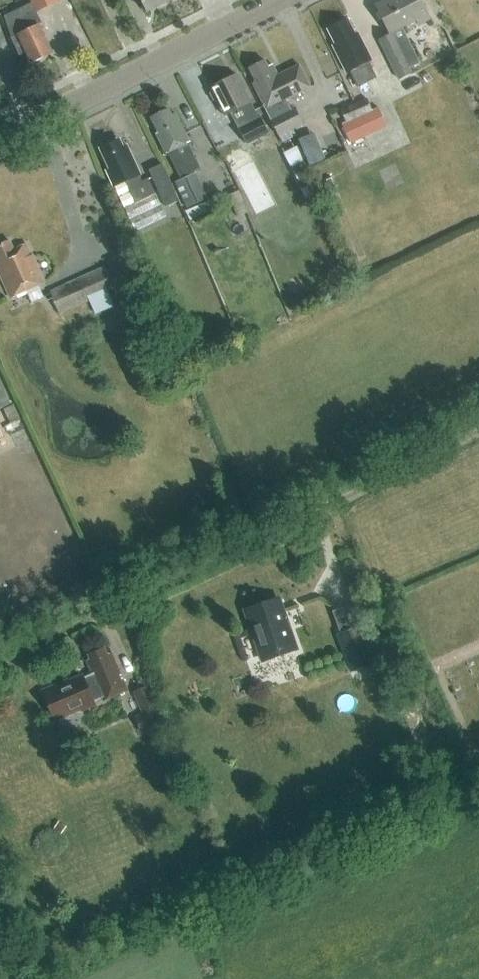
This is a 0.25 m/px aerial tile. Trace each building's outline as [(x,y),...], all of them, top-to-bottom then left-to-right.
[(38,10),(53,2),(58,0),(33,0),(38,10)] [(170,0),(141,0),(147,11),(170,0)] [(419,25),(430,20),(421,0),(386,0),(376,5),(390,33),(417,20),(419,25)] [(32,63),(53,53),(39,24),(37,25),(31,12),(21,17),(27,30),(11,38),(20,55),(27,52),(32,63)] [(350,71),(358,87),(377,77),(369,61),(372,60),(358,33),(356,34),(348,19),(328,29),(336,44),(333,45),(347,73),(350,71)] [(399,46),(386,53),(399,79),(412,72),(409,67),(402,53),(400,50),(399,46)] [(265,60),(249,68),(257,83),(254,84),(279,135),(302,125),(295,108),(289,110),(285,101),(311,88),(300,64),(278,75),(273,64),(268,67),(265,60)] [(212,90),(210,93),(214,100),(217,101),(224,115),(233,111),(242,127),(239,129),(247,144),(269,132),(259,113),(257,114),(237,75),(211,88),(212,90)] [(367,99),(341,111),(346,122),(342,124),(351,142),(387,125),(379,107),(372,110),(367,99)] [(171,115),(168,109),(152,117),(160,132),(156,133),(166,154),(168,153),(181,178),(201,168),(188,143),(190,142),(176,113),(171,115)] [(301,138),(313,163),(329,156),(316,131),(301,138)] [(121,148),(118,140),(102,147),(112,168),(107,170),(114,186),(126,181),(127,184),(116,189),(136,230),(167,215),(156,192),(155,193),(149,178),(143,181),(140,175),(141,174),(127,145),(121,148)] [(301,151),(286,159),(290,166),(305,159),(301,151)] [(166,207),(179,200),(162,164),(149,170),(166,207)] [(208,198),(196,172),(175,182),(187,208),(208,198)] [(248,213),(239,190),(229,195),(238,217),(248,213)] [(221,206),(217,197),(187,211),(191,220),(221,206)] [(0,245),(0,275),(10,298),(44,283),(27,244),(14,250),(10,241),(0,245)] [(90,299),(116,288),(106,265),(50,290),(61,314),(91,301),(90,299)] [(0,379),(0,407),(11,402),(0,379)] [(246,609),(264,661),(297,649),(279,598),(246,609)] [(342,633),(356,670),(375,663),(360,626),(342,633)] [(87,660),(92,672),(70,682),(68,679),(50,687),(51,690),(44,693),(55,718),(94,702),(94,701),(103,697),(104,700),(128,690),(112,652),(108,654),(105,647),(89,654),(90,659),(87,660)] [(165,722),(149,686),(135,692),(144,714),(140,716),(146,730),(165,722)]
